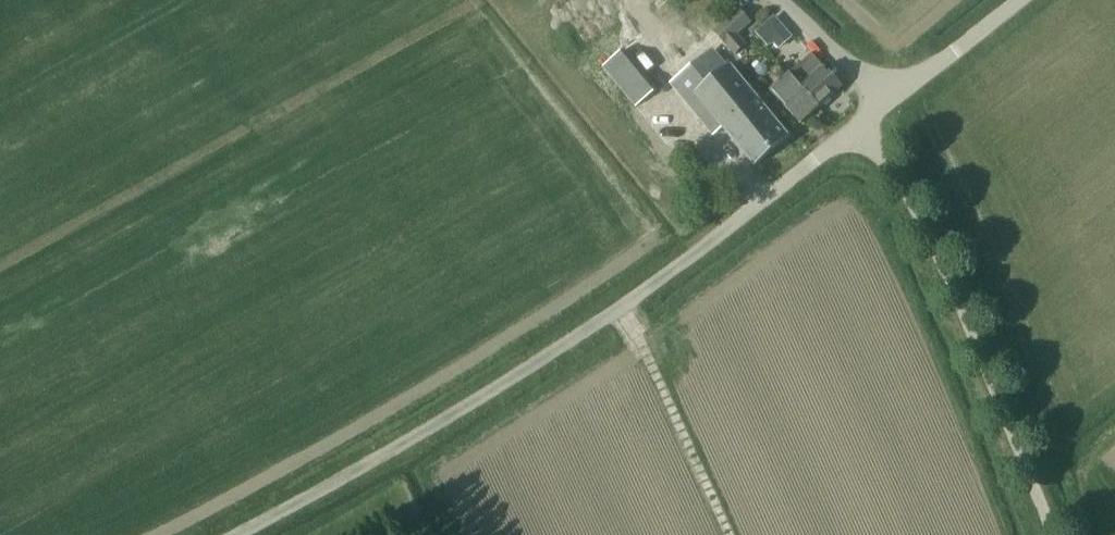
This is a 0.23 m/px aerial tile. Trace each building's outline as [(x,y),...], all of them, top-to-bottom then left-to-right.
[(734,55),(746,44),(737,35),(750,23),(738,9),(713,32),(734,55)] [(769,16),(751,33),(770,53),(788,36),(769,16)] [(786,137),(728,66),(726,68),(711,49),(695,62),(699,66),(684,79),(753,164),(786,137)] [(840,87),(810,53),(809,54),(810,55),(787,75),(817,108),(840,87)] [(817,108),(787,75),(770,90),(799,123),(817,108)]
